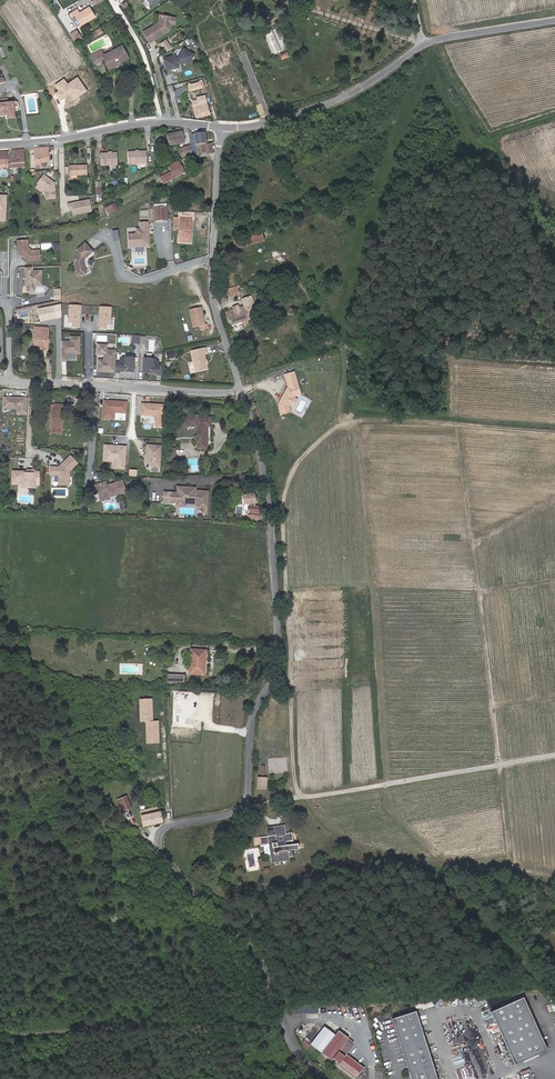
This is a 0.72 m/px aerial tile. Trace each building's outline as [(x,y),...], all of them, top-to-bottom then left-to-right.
[(76,9),(71,12),(72,14),(68,16),(71,21),(75,19),(77,21),(91,12),(85,3),(76,8),(76,9)] [(168,27),(170,21),(171,14),(160,11),(158,19),(142,28),(148,39),(168,27)] [(98,28),(96,23),(88,28),(91,33),(98,28)] [(72,38),(78,34),(74,27),(67,31),(72,38)] [(101,27),(92,32),(95,37),(104,32),(101,27)] [(167,38),(160,43),(166,51),(173,47),(167,38)] [(119,43),(102,52),(99,53),(101,56),(105,65),(118,59),(119,58),(118,54),(119,53),(121,57),(125,55),(120,45),(120,44),(119,43)] [(162,51),(158,53),(160,60),(164,59),(166,67),(177,63),(176,60),(179,59),(180,57),(187,61),(193,51),(182,45),(176,55),(175,56),(174,52),(163,55),(162,51)] [(99,53),(102,52),(100,46),(92,50),(88,52),(92,60),(101,56),(99,53)] [(118,59),(105,65),(107,67),(119,61),(118,59)] [(201,79),(187,83),(189,88),(202,84),(201,79)] [(192,99),(197,114),(208,110),(202,88),(195,90),(197,97),(192,99)] [(13,114),(12,99),(0,100),(0,112),(6,111),(7,115),(13,114)] [(180,125),(163,128),(166,140),(182,137),(180,125)] [(208,139),(202,140),(200,128),(186,130),(188,141),(188,150),(194,149),(203,148),(203,149),(209,148),(208,139)] [(188,150),(188,141),(178,142),(179,151),(188,150)] [(44,142),(31,144),(33,161),(37,161),(37,158),(45,157),(44,142)] [(9,160),(7,160),(7,164),(21,163),(20,145),(8,146),(9,160)] [(140,148),(123,149),(124,160),(142,159),(140,148)] [(112,150),(96,151),(97,163),(113,162),(112,150)] [(167,163),(170,168),(159,174),(162,180),(182,168),(176,158),(167,163)] [(67,162),(67,171),(86,171),(85,161),(67,162)] [(53,188),(52,179),(42,171),(35,180),(43,185),(43,189),(44,189),(45,196),(53,195),(52,188),(53,188)] [(90,210),(88,198),(65,202),(66,209),(71,208),(71,213),(90,210)] [(109,211),(115,208),(112,202),(106,205),(109,211)] [(152,203),(152,216),(164,216),(164,203),(152,203)] [(177,240),(189,240),(190,222),(189,222),(190,216),(171,215),(171,226),(178,226),(177,240)] [(125,242),(145,242),(145,218),(137,218),(137,224),(133,224),(133,228),(131,229),(125,230),(125,242)] [(259,229),(233,238),(235,244),(261,236),(259,229)] [(25,239),(15,239),(17,253),(25,260),(39,259),(38,249),(33,250),(33,243),(26,243),(25,239)] [(75,274),(84,273),(81,261),(83,257),(91,250),(83,242),(75,249),(77,251),(75,252),(72,260),(75,274)] [(30,266),(23,266),(23,280),(26,282),(32,281),(40,281),(40,279),(40,269),(30,270),(30,266)] [(68,322),(72,322),(72,327),(81,328),(83,305),(70,304),(68,322)] [(244,304),(225,310),(230,323),(248,317),(244,304)] [(107,324),(111,325),(112,307),(100,306),(98,328),(107,329),(107,324)] [(201,306),(190,309),(193,327),(200,325),(201,330),(208,328),(207,323),(205,324),(201,306)] [(48,342),(48,338),(49,328),(36,326),(34,346),(44,347),(45,347),(47,346),(48,345),(48,342)] [(333,334),(316,339),(317,345),(335,339),(333,334)] [(70,340),(62,341),(63,361),(68,360),(67,353),(79,352),(79,348),(81,348),(80,335),(70,336),(70,340)] [(107,372),(114,372),(115,362),(116,350),(110,350),(110,352),(106,352),(106,350),(107,345),(98,344),(97,354),(104,354),(104,360),(98,360),(98,371),(103,372),(105,370),(107,370),(107,372)] [(209,370),(208,364),(207,364),(206,362),(207,361),(205,354),(207,354),(206,349),(193,352),(197,372),(209,370)] [(115,362),(114,372),(119,372),(119,371),(119,369),(124,370),(124,371),(133,372),(134,358),(123,357),(119,360),(119,362),(115,362)] [(157,375),(161,375),(162,365),(158,365),(158,363),(155,360),(144,359),(143,373),(152,373),(152,372),(157,372),(157,375)] [(295,392),(289,371),(280,374),(284,387),(282,387),(275,400),(276,402),(274,405),(276,412),(285,409),(284,404),(284,402),(288,395),(289,394),(295,392)] [(24,414),(25,397),(20,397),(19,399),(17,399),(17,397),(1,397),(1,407),(15,408),(15,414),(24,414)] [(124,410),(124,399),(101,397),(100,416),(112,416),(112,409),(124,410)] [(51,401),(48,426),(60,427),(60,420),(58,420),(59,412),(61,412),(61,403),(51,401)] [(160,425),(161,402),(147,402),(147,403),(144,402),(144,401),(139,401),(139,413),(154,414),(153,424),(160,425)] [(206,416),(193,416),(193,414),(182,415),(183,426),(194,425),(195,447),(205,447),(204,424),(207,424),(206,416)] [(158,465),(159,443),(145,442),(144,454),(146,454),(146,456),(144,456),(144,461),(149,461),(149,464),(158,465)] [(112,468),(125,469),(127,445),(105,444),(103,461),(113,462),(112,468)] [(56,465),(48,465),(47,473),(56,474),(56,481),(66,482),(66,469),(74,461),(67,454),(56,465)] [(26,473),(26,485),(30,485),(30,483),(36,483),(36,472),(33,472),(31,469),(28,472),(28,473),(26,473)] [(21,485),(26,485),(26,473),(25,473),(24,472),(23,472),(12,471),(12,476),(10,476),(10,482),(21,483),(21,485)] [(94,484),(94,483),(89,484),(92,493),(96,492),(97,495),(105,493),(107,494),(107,495),(123,491),(120,479),(104,484),(103,482),(94,484)] [(175,491),(161,490),(161,500),(174,501),(175,497),(182,498),(182,496),(192,496),(192,500),(197,500),(197,506),(200,506),(200,511),(204,511),(205,489),(193,489),(191,489),(191,486),(175,485),(175,491)] [(250,492),(240,493),(241,502),(245,501),(244,518),(256,519),(256,515),(256,516),(257,509),(255,509),(255,504),(250,504),(250,500),(252,500),(250,492)] [(175,497),(174,501),(174,503),(181,504),(181,501),(196,502),(196,506),(197,506),(197,500),(192,500),(192,496),(182,496),(182,498),(175,497)] [(186,646),(184,669),(199,671),(201,647),(186,646)] [(179,670),(163,669),(162,678),(178,679),(179,670)] [(146,721),(146,743),(160,743),(160,720),(153,720),(153,698),(140,698),(140,721),(146,721)] [(258,776),(257,788),(267,789),(268,776),(258,776)] [(126,794),(119,797),(123,808),(130,806),(126,794)] [(160,820),(158,806),(140,809),(142,823),(160,820)] [(265,825),(267,831),(267,832),(267,835),(269,835),(268,831),(271,830),(273,829),(275,829),(275,830),(279,830),(279,829),(279,827),(280,827),(279,821),(265,825)] [(289,825),(280,827),(279,827),(279,829),(279,830),(275,830),(275,829),(273,829),(271,830),(268,831),(269,835),(267,835),(267,832),(267,831),(257,834),(259,842),(262,841),(265,851),(267,851),(269,855),(273,855),(273,856),(275,855),(276,860),(282,858),(281,854),(288,852),(288,850),(292,849),(291,843),(286,845),(286,843),(298,840),(296,835),(284,838),(284,834),(291,833),(289,825)] [(522,995),(491,1009),(514,1061),(546,1047),(522,995)] [(300,1006),(300,1015),(329,1013),(329,1004),(300,1006)] [(388,1017),(410,1078),(436,1078),(411,1008),(388,1017)] [(343,1052),(350,1043),(343,1038),(345,1035),(335,1029),(319,1051),(328,1058),(330,1056),(337,1060),(335,1063),(353,1076),(357,1070),(359,1068),(361,1065),(343,1052)]
